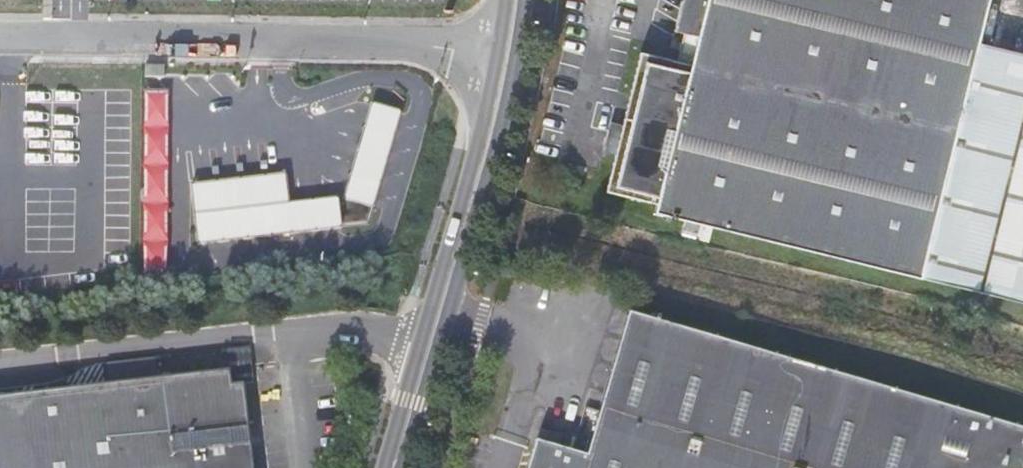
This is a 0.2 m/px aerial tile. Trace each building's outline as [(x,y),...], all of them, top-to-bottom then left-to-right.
[(1022,303),(1022,114),(964,100),(979,41),(989,0),(682,0),(674,31),(684,33),(677,60),(640,51),(623,124),(615,154),(605,190),(643,200),(657,203),(655,211),(1022,303)] [(979,41),(964,100),(1022,114),(1022,52),(979,41)] [(166,67),(147,65),(146,76),(165,78),(166,67)] [(145,91),(142,281),(167,282),(170,92),(145,91)] [(404,113),(374,105),(347,200),(372,208),(404,113)] [(602,151),(615,154),(623,124),(610,121),(606,137),(602,151)] [(284,177),(192,188),(198,244),(340,228),(336,199),(289,203),(284,177)] [(515,260),(506,258),(501,276),(510,278),(515,260)] [(628,312),(587,454),(536,440),(533,451),(528,467),(1022,467),(1022,429),(628,312)] [(242,382),(232,383),(231,368),(0,395),(0,467),(252,467),(242,382)]
